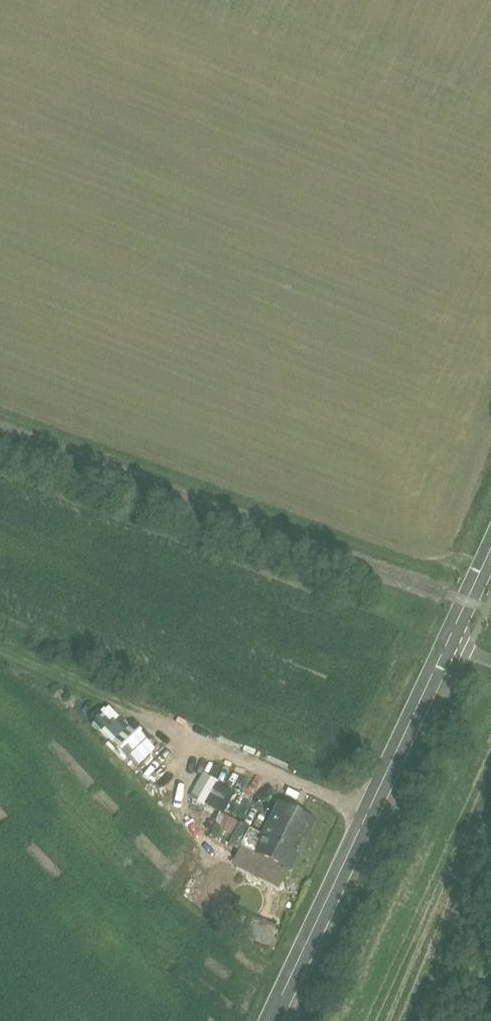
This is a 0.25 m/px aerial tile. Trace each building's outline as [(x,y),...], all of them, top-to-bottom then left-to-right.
[(139,767),(157,747),(138,730),(136,732),(107,706),(90,724),(139,767)] [(205,808),(222,817),(235,792),(217,783),(205,808)] [(303,818),(277,805),(261,836),(222,817),(212,837),(252,856),(245,871),(286,891),(293,876),(278,868),(303,818)]
